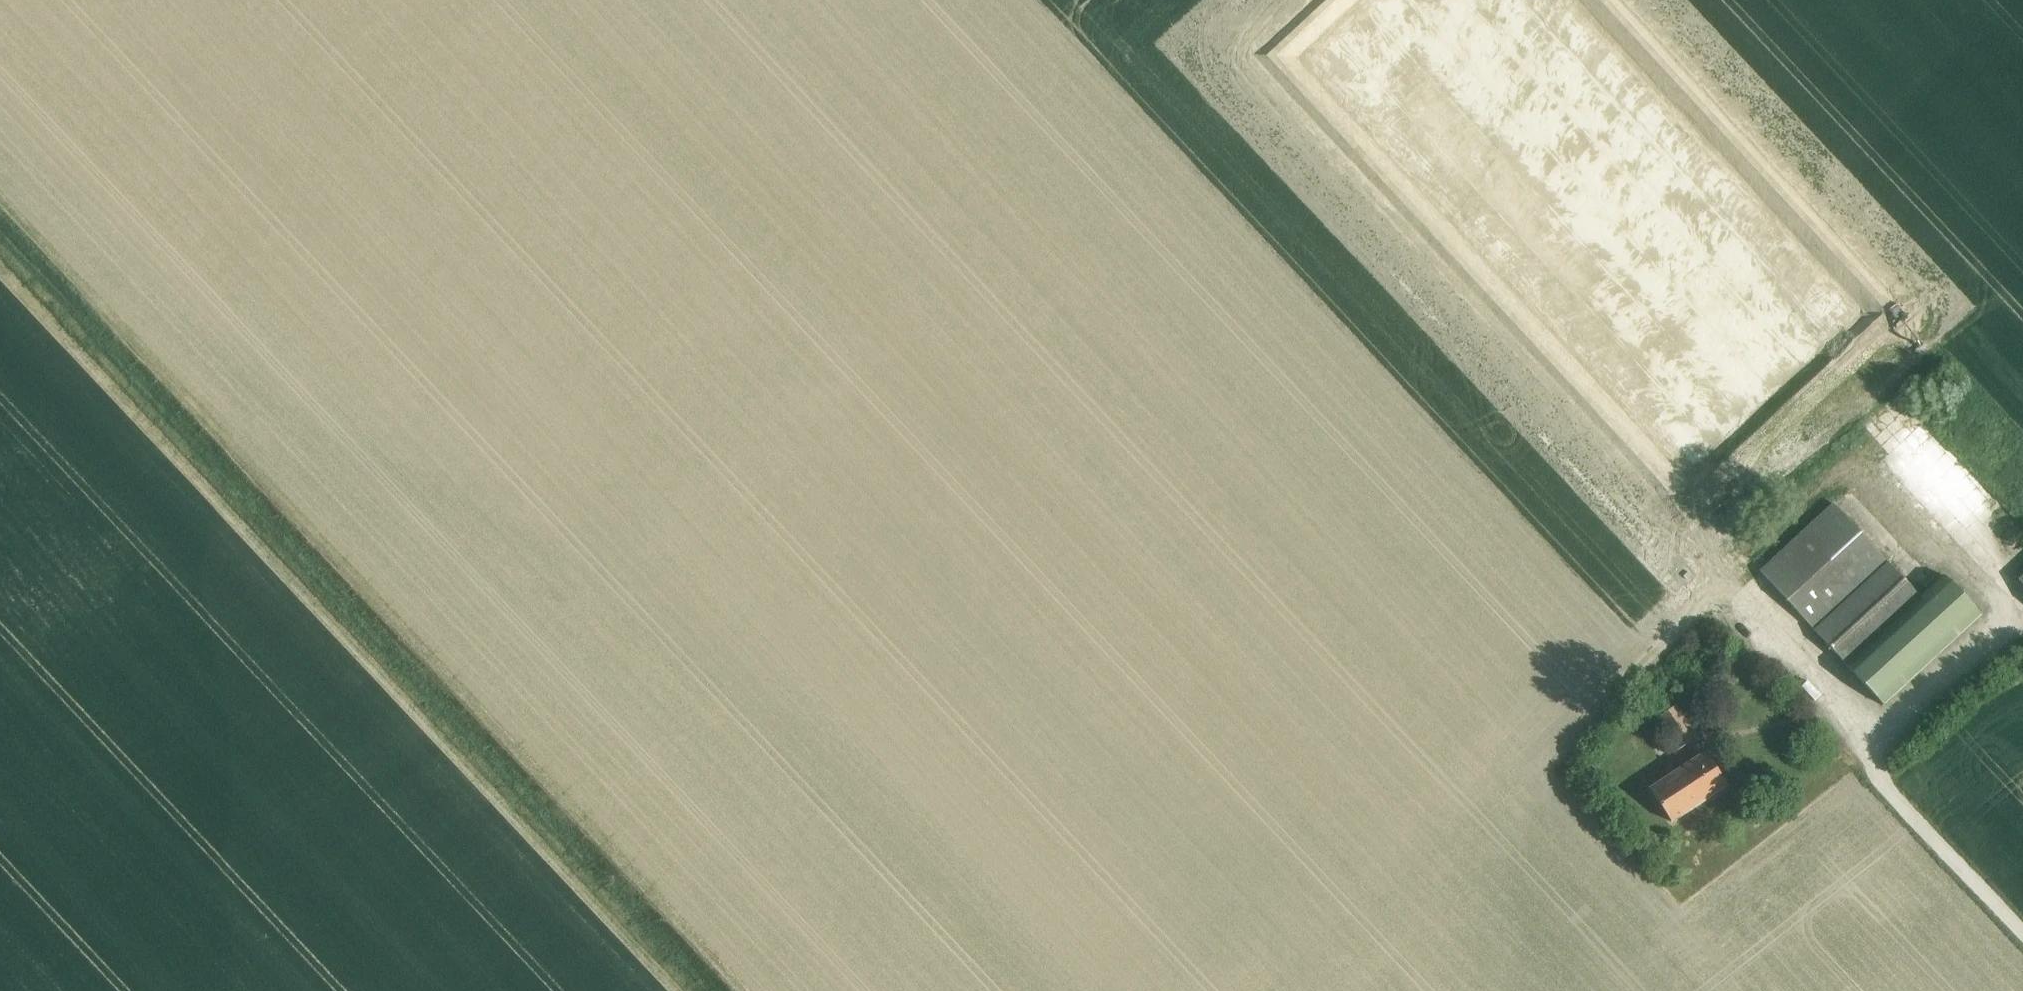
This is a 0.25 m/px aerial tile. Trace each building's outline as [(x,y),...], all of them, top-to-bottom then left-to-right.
[(1759,573),(1819,638),(1892,570),(1832,505),(1759,573)] [(1892,570),(1819,638),(1846,667),(1919,599),(1892,570)] [(1944,577),(1919,599),(1846,667),(1882,707),(1980,617),(1944,577)] [(1673,754),(1695,739),(1674,707),(1658,717),(1670,736),(1664,740),(1673,754)] [(1669,824),(1726,786),(1705,754),(1648,792),(1669,824)]
